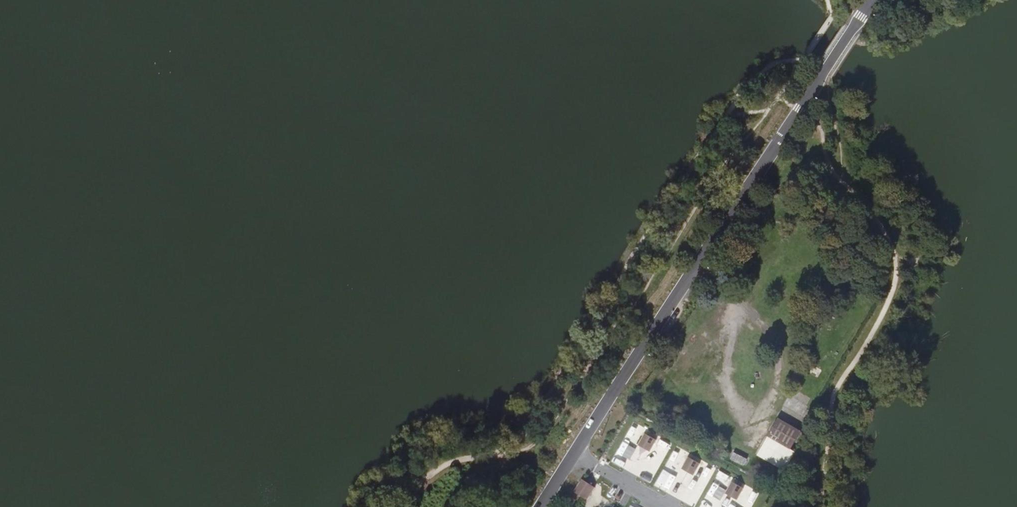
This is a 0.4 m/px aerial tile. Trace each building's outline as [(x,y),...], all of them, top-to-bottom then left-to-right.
[(758,455),(786,470),(797,450),(793,448),(803,429),(778,416),(758,455)] [(645,434),(642,439),(654,446),(657,440),(645,434)] [(654,446),(642,439),(638,445),(650,452),(654,446)] [(689,457),(685,463),(697,469),(700,464),(689,457)] [(697,469),(685,463),(682,469),(693,476),(697,469)] [(582,479),(574,492),(587,500),(595,488),(582,479)] [(744,488),(732,482),(729,487),(741,494),(744,488)] [(741,494),(729,487),(726,494),(737,500),(741,494)] [(733,501),(730,506),(751,506),(759,493),(751,489),(742,505),(733,501)] [(571,497),(566,505),(569,506),(571,506),(576,500),(571,497)]
